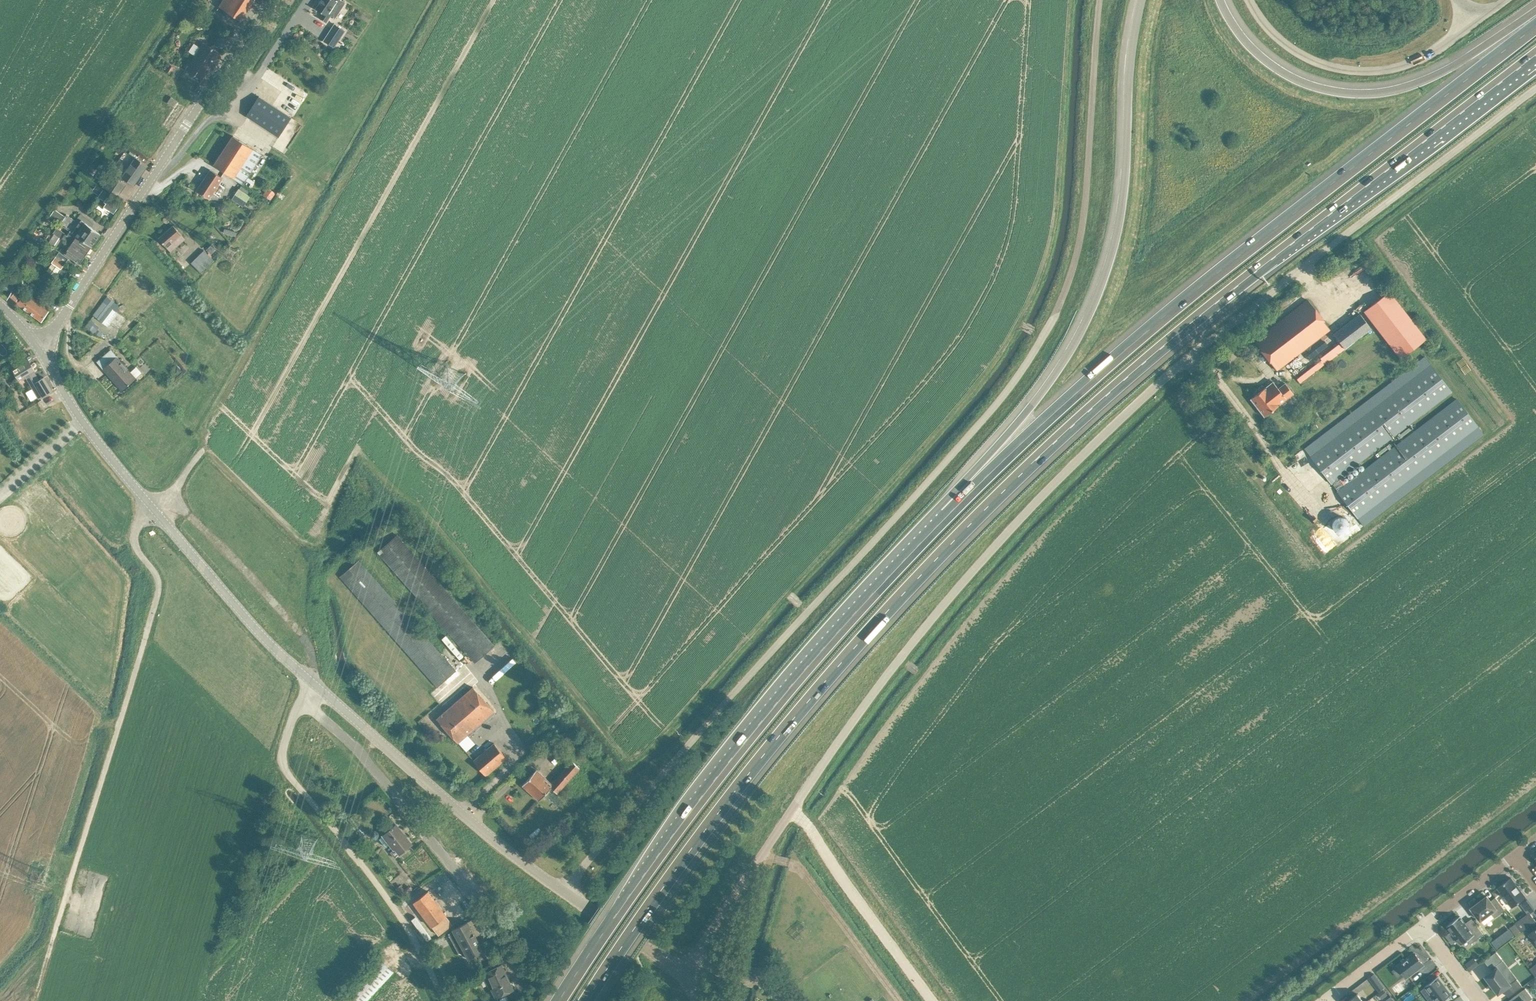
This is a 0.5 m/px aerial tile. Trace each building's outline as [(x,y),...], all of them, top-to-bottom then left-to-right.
[(219,7),(232,15),(240,20),(241,21),(254,0),(223,0),(219,7)] [(331,15),(329,13),(337,1),(335,0),(322,0),(316,9),(324,14),(321,18),(326,22),(331,15)] [(346,26),(346,17),(338,17),(338,26),(346,26)] [(335,25),(324,41),(334,47),(344,31),(335,25)] [(222,47),(227,40),(221,36),(216,43),(222,47)] [(203,79),(220,53),(204,43),(195,56),(187,69),(203,79)] [(170,75),(175,68),(169,65),(165,71),(170,75)] [(279,137),(292,117),(259,96),(246,116),(279,137)] [(290,142),(295,134),(287,128),(281,136),(290,142)] [(233,136),(214,165),(222,171),(243,184),(249,174),(262,155),(241,141),(233,136)] [(111,174),(103,186),(109,190),(117,196),(124,187),(125,184),(121,181),(123,178),(134,185),(147,165),(139,159),(137,158),(136,158),(127,152),(124,152),(116,166),(120,168),(114,176),(111,174)] [(207,176),(197,191),(205,196),(210,199),(215,192),(220,195),(225,188),(219,184),(223,178),(219,175),(211,170),(207,176)] [(96,185),(93,190),(99,195),(103,190),(96,185)] [(248,203),(251,198),(238,189),(235,194),(248,203)] [(99,195),(98,196),(105,201),(104,201),(107,203),(106,203),(116,210),(120,205),(108,196),(109,194),(103,190),(99,195)] [(269,204),(274,196),(267,191),(262,199),(269,204)] [(55,210),(50,217),(53,218),(58,222),(57,222),(60,224),(70,231),(72,233),(79,223),(78,222),(67,214),(65,217),(64,215),(58,212),(55,210)] [(79,223),(72,233),(92,246),(101,234),(81,220),(79,223)] [(219,232),(225,227),(220,222),(214,227),(219,232)] [(171,252),(185,239),(174,225),(159,238),(171,252)] [(67,234),(64,232),(56,227),(52,233),(54,234),(59,237),(66,242),(86,255),(92,246),(72,233),(70,231),(67,234)] [(53,245),(59,237),(54,234),(48,242),(53,245)] [(80,264),(86,255),(66,242),(63,246),(61,250),(65,253),(80,264)] [(212,254),(216,249),(212,245),(207,249),(212,254)] [(201,273),(214,260),(204,250),(191,263),(201,273)] [(61,268),(65,263),(56,257),(52,262),(61,268)] [(17,283),(11,279),(9,282),(7,281),(2,288),(11,294),(7,300),(15,306),(18,303),(42,321),(49,310),(41,304),(44,299),(39,296),(36,300),(32,297),(31,298),(15,287),(17,283)] [(1401,359),(1426,339),(1389,291),(1363,311),(1401,359)] [(1276,370),(1330,329),(1307,300),(1254,341),(1276,370)] [(106,324),(116,311),(108,305),(98,318),(106,324)] [(1300,383),(1371,328),(1360,314),(1333,334),(1341,344),(1296,378),(1300,383)] [(122,390),(136,378),(111,350),(98,361),(122,390)] [(146,370),(152,366),(146,356),(140,360),(146,370)] [(40,380),(34,370),(35,370),(28,359),(13,368),(19,379),(25,376),(34,390),(39,398),(52,390),(44,377),(40,380)] [(1343,485),(1338,478),(1451,392),(1431,365),(1311,457),(1357,517),(1477,426),(1456,398),(1343,485)] [(1278,389),(1273,382),(1250,399),(1264,416),(1293,394),(1285,383),(1278,389)] [(32,391),(24,394),(26,401),(35,398),(32,391)] [(476,662),(494,645),(397,535),(378,552),(476,662)] [(437,687),(456,671),(358,560),(340,576),(437,687)] [(458,743),(465,736),(494,711),(473,687),(437,719),(458,743)] [(807,717),(806,716),(810,712),(807,709),(796,721),(800,725),(807,717)] [(553,747),(564,735),(558,729),(547,741),(553,747)] [(486,776),(494,770),(507,759),(495,744),(473,761),(486,776)] [(557,793),(580,768),(571,761),(554,781),(555,781),(553,784),(536,769),(529,778),(522,785),(539,800),(551,787),(557,793)] [(587,786),(591,782),(586,777),(582,781),(587,786)] [(412,844),(396,824),(379,838),(386,846),(390,843),(395,848),(390,852),(395,858),(412,844)] [(56,863),(54,869),(64,871),(66,866),(56,863)] [(1517,885),(1511,877),(1498,888),(1512,907),(1526,897),(1521,890),(1522,890),(1522,888),(1520,885),(1518,885),(1517,885)] [(405,895),(410,891),(400,879),(395,882),(405,895)] [(428,891),(413,902),(432,927),(446,916),(428,891)] [(1491,900),(1487,896),(1471,908),(1481,921),(1492,913),(1495,917),(1505,910),(1496,897),(1491,900)] [(1535,921),(1530,912),(1515,923),(1522,932),(1535,921)] [(1467,925),(1460,916),(1447,925),(1462,944),(1468,940),(1471,943),(1483,934),(1473,920),(1467,925)] [(469,959),(483,952),(467,922),(453,929),(453,931),(449,933),(461,956),(465,953),(469,959)] [(1496,951),(1484,960),(1491,969),(1503,960),(1496,951)] [(1415,952),(1398,965),(1407,977),(1424,964),(1415,952)] [(338,997),(342,1000),(367,1000),(387,979),(394,972),(389,968),(378,957),(344,993),(343,992),(338,997)] [(501,965),(486,972),(493,987),(490,988),(495,998),(497,997),(513,989),(501,965)] [(1510,983),(1498,967),(1485,976),(1499,993),(1503,990),(1509,997),(1523,986),(1517,978),(1510,983)] [(1379,980),(1374,974),(1369,977),(1374,984),(1379,980)] [(1422,989),(1431,1000),(1445,1000),(1444,1000),(1451,995),(1438,976),(1425,986),(1426,987),(1422,989)] [(1392,989),(1399,998),(1411,988),(1405,979),(1392,989)] [(1532,997),(1526,988),(1508,1000),(1527,1000),(1532,997)]
